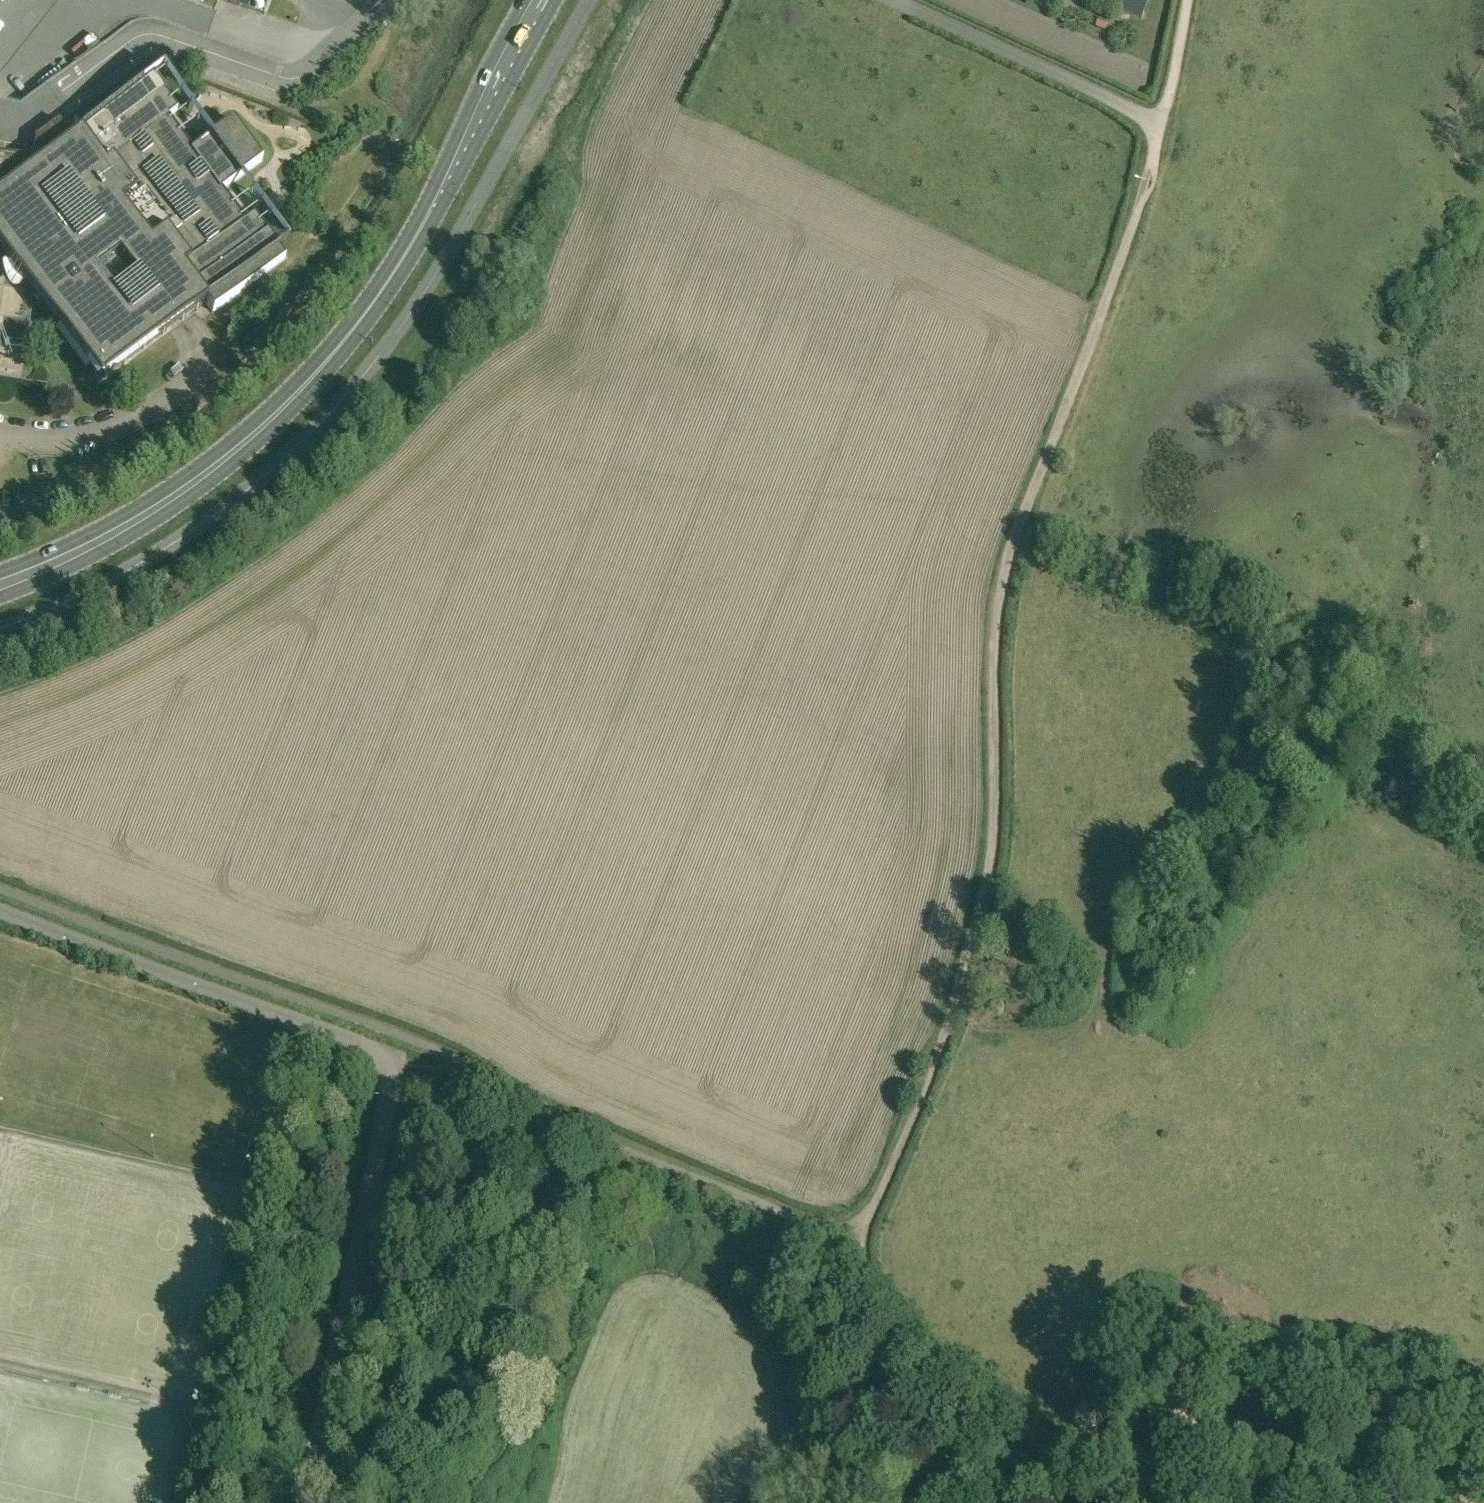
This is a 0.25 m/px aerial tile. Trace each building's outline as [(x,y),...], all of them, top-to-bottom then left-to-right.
[(249,9),(252,0),(224,0),(249,9)] [(1140,19),(1149,0),(1096,0),(1140,19)] [(41,39),(35,34),(39,30),(23,18),(16,27),(4,18),(0,24),(0,92),(1,93),(41,39)] [(28,273),(36,283),(31,288),(100,381),(207,303),(213,311),(285,258),(253,216),(245,222),(222,190),(262,160),(232,120),(192,149),(168,118),(177,112),(145,69),(73,122),(80,131),(71,138),(58,120),(35,137),(32,158),(20,156),(0,153),(0,234),(28,273)]
